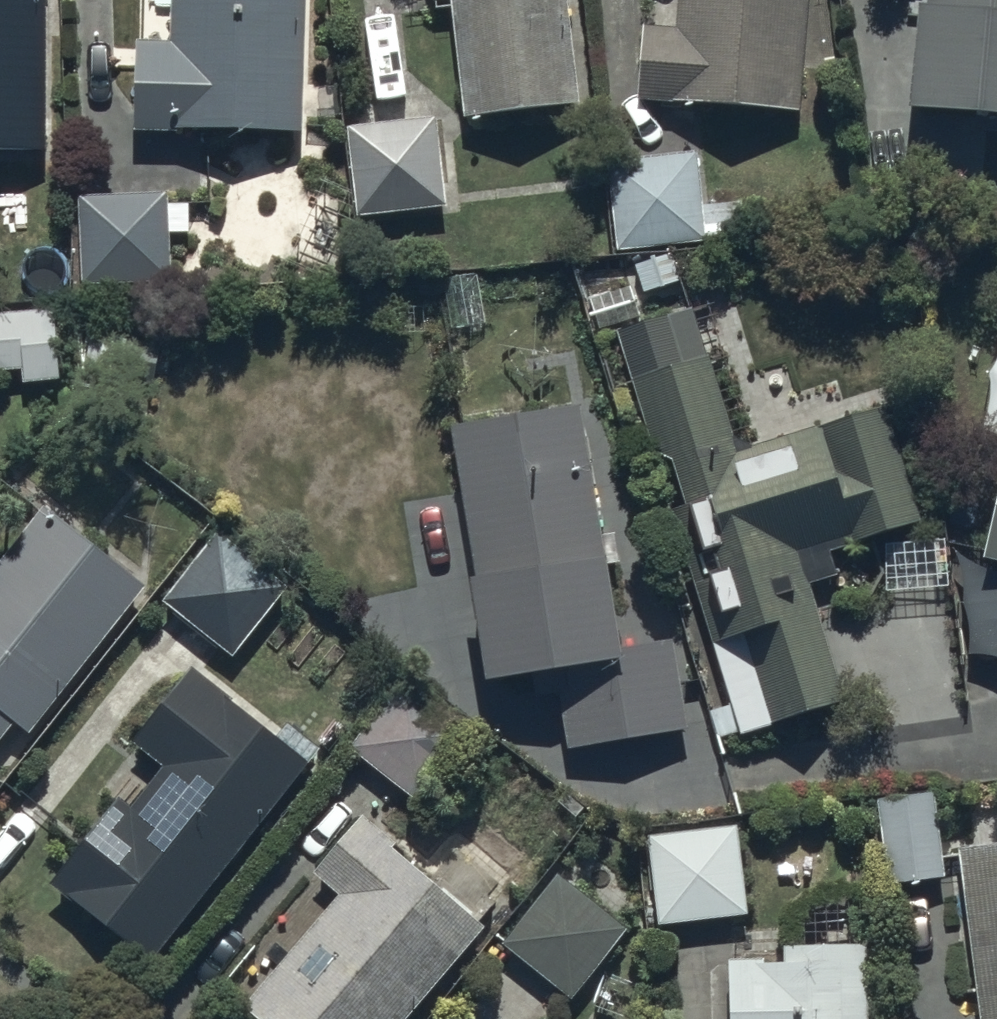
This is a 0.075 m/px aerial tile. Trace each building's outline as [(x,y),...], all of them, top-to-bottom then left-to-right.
[(45,169),(48,0),(0,0),(0,169),(45,169)] [(309,0),(142,0),(141,47),(115,47),(115,71),(134,71),(132,146),(307,149),(309,0)] [(465,134),(583,117),(568,0),(430,0),(432,17),(454,15),(465,134)] [(632,113),(800,126),(810,0),(676,0),(674,38),(638,35),(632,113)] [(911,134),(996,144),(996,0),(926,0),(911,134)] [(446,216),(437,126),(343,136),(352,226),(446,216)] [(704,215),(699,162),(609,169),(617,261),(706,254),(705,246),(744,242),(741,211),(704,215)] [(170,203),(78,205),(80,297),(172,295),(170,203)] [(0,317),(0,386),(21,386),(21,395),(62,394),(61,317),(0,317)] [(694,320),(619,342),(725,714),(710,718),(718,746),(740,739),(742,744),(778,734),(781,746),(850,726),(814,598),(842,590),(836,570),(924,545),(887,415),(733,458),(694,320)] [(587,418),(450,438),(489,703),(556,693),(566,759),(687,741),(674,655),(623,662),(587,418)] [(144,599),(37,517),(0,566),(0,757),(16,736),(31,748),(144,599)] [(289,598),(216,540),(163,613),(239,668),(289,598)] [(276,746),(193,681),(134,757),(165,781),(131,824),(116,812),(52,894),(154,974),(319,761),(285,734),(276,746)] [(481,744),(403,686),(350,758),(428,816),(481,744)] [(942,806),(874,811),(880,894),(947,890),(942,806)] [(364,836),(318,890),(343,911),(251,1018),(429,1018),(492,944),(364,836)] [(749,925),(739,837),(648,847),(658,936),(749,925)] [(960,861),(978,1018),(996,1018),(996,857),(960,861)] [(573,1011),(627,938),(557,886),(503,959),(573,1011)] [(729,978),(730,1018),(869,1018),(868,962),(786,964),(786,977),(729,978)]
